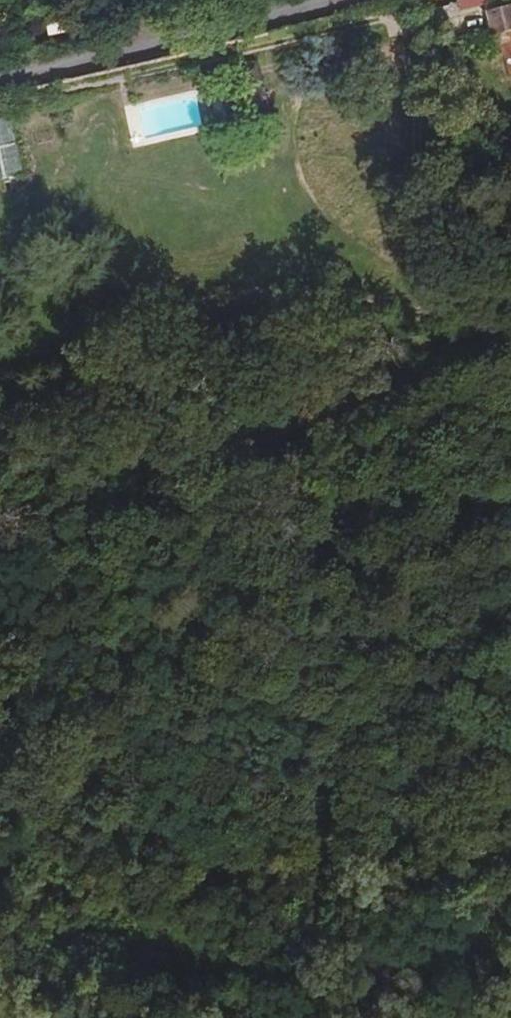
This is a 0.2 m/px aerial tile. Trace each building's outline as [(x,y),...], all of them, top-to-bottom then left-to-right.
[(488,14),(493,37),(510,33),(510,8),(488,14)] [(0,117),(0,186),(25,180),(8,115),(0,117)]
